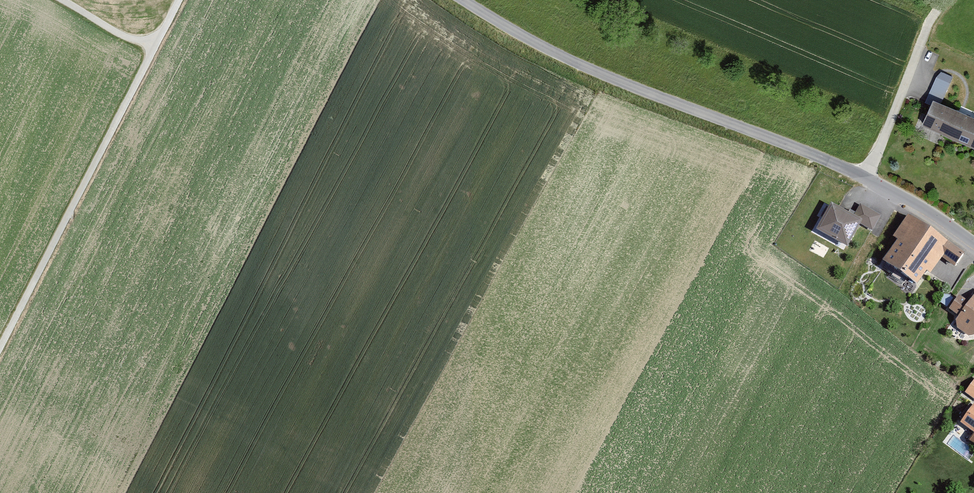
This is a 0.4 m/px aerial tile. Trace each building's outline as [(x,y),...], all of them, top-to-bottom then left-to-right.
[(952,77),(940,72),(926,103),(931,105),(933,101),(940,104),(952,77)] [(940,104),(933,101),(931,105),(922,128),(973,149),(973,118),(940,104)] [(854,214),(831,201),(816,228),(848,245),(860,223),(863,218),(854,214)] [(860,203),(854,214),(863,218),(860,223),(872,229),(881,214),(860,203)] [(947,267),(957,251),(902,215),(888,237),(892,240),(877,263),(914,287),(933,258),(947,267)] [(966,302),(955,317),(952,322),(954,328),(966,337),(973,336),(973,290),(966,302)] [(955,317),(966,302),(955,295),(945,309),(955,317)] [(965,392),(973,398),(973,379),(965,392)] [(960,422),(973,432),(968,439),(973,443),(973,403),(960,422)]
